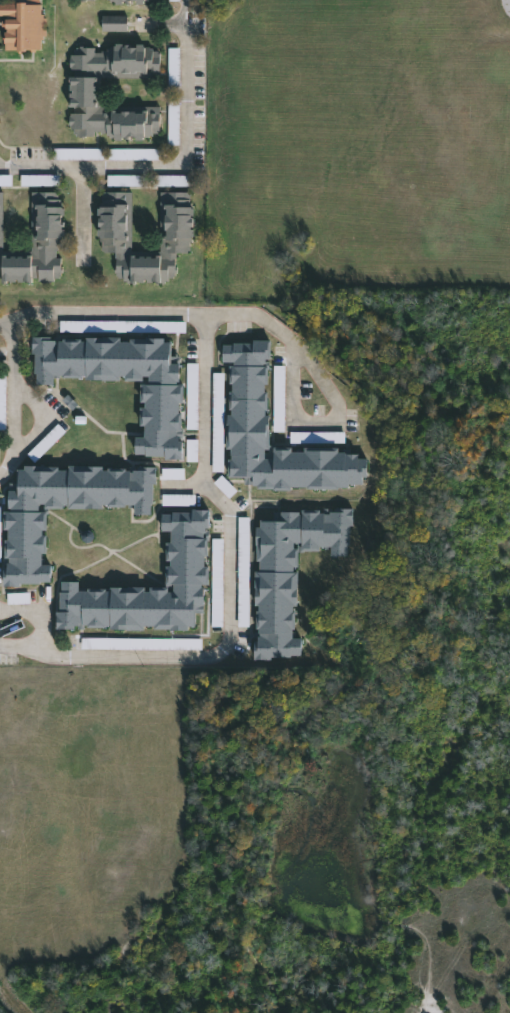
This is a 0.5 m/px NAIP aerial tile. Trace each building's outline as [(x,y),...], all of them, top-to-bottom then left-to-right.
[(10,16),(0,16),(0,4),(18,3),(18,1),(29,1),(29,0),(42,0),(42,3),(48,3),(48,17),(51,17),(51,23),(48,23),(48,29),(51,29),(51,36),(48,36),(48,39),(45,39),(45,49),(38,49),(38,51),(28,51),(28,54),(20,54),(20,51),(8,51),(7,32),(10,32),(10,16)] [(130,15),(130,31),(105,31),(105,15),(130,15)] [(125,43),(133,43),(133,44),(146,44),(146,46),(148,46),(148,48),(152,48),(152,51),(157,51),(157,53),(159,53),(159,78),(100,77),(99,106),(159,106),(158,133),(152,133),(152,136),(146,136),(146,139),(138,139),(138,135),(133,135),(133,139),(128,139),(128,136),(125,136),(125,138),(105,138),(105,133),(101,133),(101,131),(93,131),(93,136),(75,136),(75,133),(71,133),(71,128),(68,128),(68,116),(70,116),(70,113),(72,113),(72,76),(87,76),(87,69),(70,69),(70,67),(68,67),(68,58),(70,58),(70,55),(76,55),(76,46),(77,46),(94,46),(93,52),(103,52),(104,47),(117,47),(117,43),(125,43)] [(107,186),(146,186),(146,176),(107,176),(107,186)] [(17,282),(0,282),(0,191),(1,191),(2,250),(30,250),(29,192),(56,192),(56,199),(59,199),(59,206),(66,206),(66,222),(68,222),(68,226),(66,226),(66,229),(68,229),(68,237),(60,237),(60,246),(56,246),(57,257),(61,257),(61,267),(64,267),(64,272),(61,272),(61,276),(54,276),(54,281),(50,281),(50,282),(36,282),(36,278),(34,278),(34,281),(19,282),(19,280),(17,280),(17,282)] [(189,191),(190,207),(194,207),(194,209),(196,209),(196,215),(194,215),(194,218),(196,218),(196,226),(194,226),(194,229),(196,229),(196,236),(190,237),(190,242),(189,242),(189,250),(187,250),(187,252),(176,252),(176,272),(174,272),(175,278),(167,278),(167,281),(165,281),(139,282),(134,283),(124,283),(124,280),(123,280),(122,277),(115,277),(115,266),(117,266),(117,252),(100,252),(100,251),(100,244),(101,244),(101,241),(99,241),(98,228),(103,228),(103,226),(100,226),(99,217),(102,217),(102,215),(99,215),(99,193),(130,192),(131,251),(160,251),(158,192),(189,191)] [(60,332),(91,333),(91,322),(60,321),(60,332)] [(186,321),(100,322),(100,332),(186,332),(186,321)] [(120,338),(124,338),(124,343),(136,343),(136,338),(154,338),(154,342),(174,342),(173,356),(182,356),(181,382),(178,382),(178,385),(185,385),(185,403),(181,403),(181,404),(181,413),(183,413),(183,430),(186,430),(185,438),(182,438),(182,441),(184,441),(183,459),(166,459),(166,456),(135,456),(135,454),(136,437),(146,438),(146,425),(141,425),(142,384),(149,385),(149,376),(134,376),(133,381),(115,380),(115,376),(111,376),(111,380),(88,379),(88,378),(64,377),(64,376),(58,375),(58,377),(54,377),(54,384),(37,384),(37,373),(35,373),(36,353),(33,353),(34,337),(83,338),(83,341),(88,341),(88,337),(120,338)] [(270,340),(270,359),(266,359),(265,363),(271,363),(271,370),(268,370),(268,384),(265,384),(265,391),(268,391),(268,410),(265,410),(265,415),(269,415),(269,431),(269,450),(265,450),(265,459),(272,459),(272,447),(291,447),(291,452),(303,452),(304,447),(337,448),(337,452),(344,452),(344,454),(357,454),(357,459),(366,459),(365,477),(361,477),(361,485),(347,484),(347,488),(337,487),(337,490),(306,489),(306,487),(289,487),(289,491),(273,490),(273,489),(257,489),(257,486),(246,485),(246,477),(228,476),(228,459),(231,460),(232,455),(232,449),(226,449),(227,415),(231,415),(232,409),(229,409),(229,391),(232,391),(233,383),(229,383),(229,366),(223,366),(223,345),(233,345),(234,343),(253,343),(254,340),(270,340)] [(198,365),(187,365),(187,429),(198,429),(198,365)] [(273,431),(284,431),(285,367),(274,367),(273,431)] [(224,374),(213,374),(213,448),(224,448),(224,374)] [(290,442),(318,442),(318,433),(291,432),(290,442)] [(87,465),(87,466),(104,466),(104,470),(109,470),(109,468),(116,468),(116,470),(121,470),(121,472),(123,472),(123,470),(141,470),(141,467),(156,467),(156,469),(155,469),(155,484),(152,484),(152,503),(152,505),(152,514),(134,514),(134,506),(107,506),(107,504),(102,504),(102,508),(69,508),(69,505),(63,505),(63,509),(45,509),(45,512),(47,512),(47,530),(43,530),(43,536),(47,536),(47,554),(43,554),(43,565),(52,565),(53,582),(41,582),(41,584),(22,584),(22,586),(5,586),(5,568),(8,568),(8,563),(10,563),(10,558),(6,558),(6,540),(9,540),(9,529),(5,529),(5,511),(11,511),(11,508),(9,508),(9,490),(17,490),(17,469),(24,469),(24,465),(43,465),(43,467),(59,466),(59,470),(69,470),(69,465),(87,465)] [(353,512),(353,526),(349,526),(349,556),(332,557),(332,547),(320,547),(320,552),(300,552),(300,547),(302,546),(302,543),(294,543),(294,549),(297,549),(297,567),(293,567),(294,573),(297,573),(297,590),(297,607),(293,607),(293,611),(295,611),(295,630),(293,630),(293,632),(297,632),(297,635),(293,635),(293,639),(302,639),(302,656),(271,657),(271,660),(254,660),(254,643),(258,643),(258,637),(259,637),(259,629),(257,629),(257,611),(259,611),(259,606),(255,606),(255,590),(256,590),(256,572),(261,572),(260,561),(258,561),(257,527),(261,527),(261,520),(282,520),(282,513),(301,512),(301,511),(327,511),(326,509),(354,508),(354,512),(353,512)] [(149,591),(149,587),(166,587),(166,566),(170,566),(171,560),(166,560),(166,543),(171,543),(172,531),(163,530),(163,514),(173,514),(173,512),(192,512),(193,509),(198,509),(209,509),(209,527),(206,527),(206,531),(211,531),(211,541),(207,541),(207,555),(205,555),(204,566),(209,566),(208,585),(202,584),(202,588),(204,588),(204,605),(206,605),(206,613),(196,612),(196,626),(187,626),(187,630),(154,629),(154,626),(144,626),(144,630),(121,630),(121,626),(116,626),(116,628),(98,628),(99,625),(82,625),(82,630),(57,629),(57,612),(59,612),(60,593),(61,593),(62,582),(79,582),(79,591),(95,591),(95,589),(117,589),(117,591),(119,591),(119,587),(145,587),(145,591),(149,591)] [(248,627),(250,517),(239,517),(237,627),(248,627)] [(222,627),(224,539),(213,539),(211,627),(222,627)] [(8,604),(30,603),(30,593),(8,594),(8,604)] [(202,639),(82,638),(82,649),(193,650),(193,649),(201,649),(202,639)]
